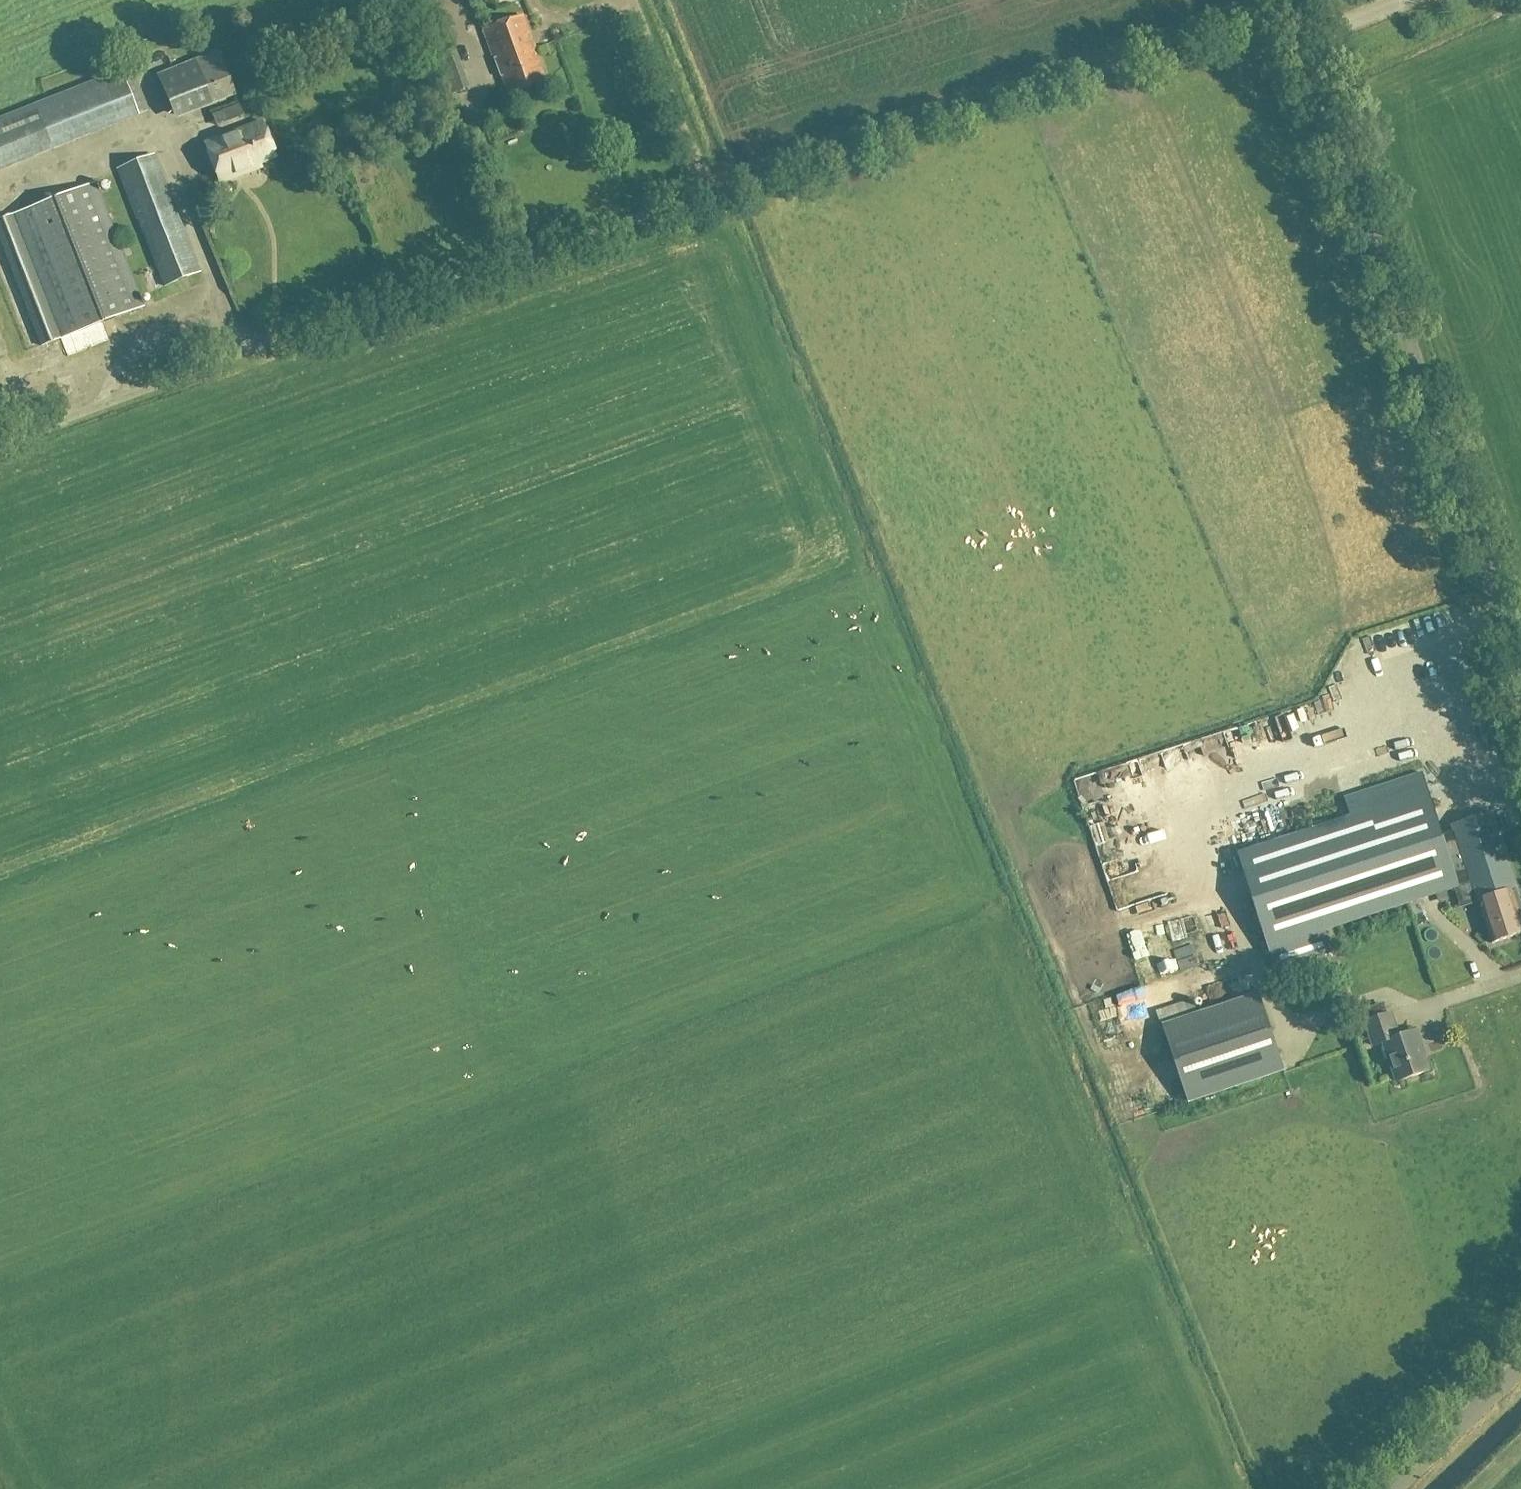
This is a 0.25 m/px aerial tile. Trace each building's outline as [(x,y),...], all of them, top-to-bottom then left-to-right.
[(522,17),(482,31),(492,60),(494,59),(507,95),(544,81),(531,45),(532,45),(522,17)] [(467,86),(445,24),(426,31),(449,93),(467,86)] [(218,55),(157,78),(172,116),(232,93),(218,55)] [(146,112),(129,67),(119,71),(137,115),(146,112)] [(265,137),(261,125),(203,146),(217,186),(243,176),(241,171),(273,159),(271,152),(273,147),(269,138),(265,137)] [(152,155),(117,168),(163,287),(198,273),(152,155)] [(0,220),(0,244),(40,346),(141,307),(93,184),(0,220)] [(75,360),(116,344),(108,324),(67,340),(75,360)] [(1438,685),(1433,695),(1447,702),(1452,692),(1438,685)] [(1508,734),(1494,739),(1496,746),(1510,742),(1508,734)] [(1253,902),(1275,968),(1332,950),(1326,931),(1459,888),(1458,886),(1471,882),(1490,944),(1520,935),(1520,916),(1520,907),(1492,813),(1453,825),(1455,830),(1441,834),(1427,792),(1238,854),(1253,902)] [(1189,938),(1189,917),(1178,917),(1178,938),(1189,938)] [(1284,1071),(1259,994),(1163,1026),(1189,1103),(1284,1071)] [(1390,1013),(1365,1022),(1374,1047),(1385,1043),(1399,1082),(1429,1071),(1421,1048),(1424,1047),(1417,1030),(1399,1037),(1390,1013)]
